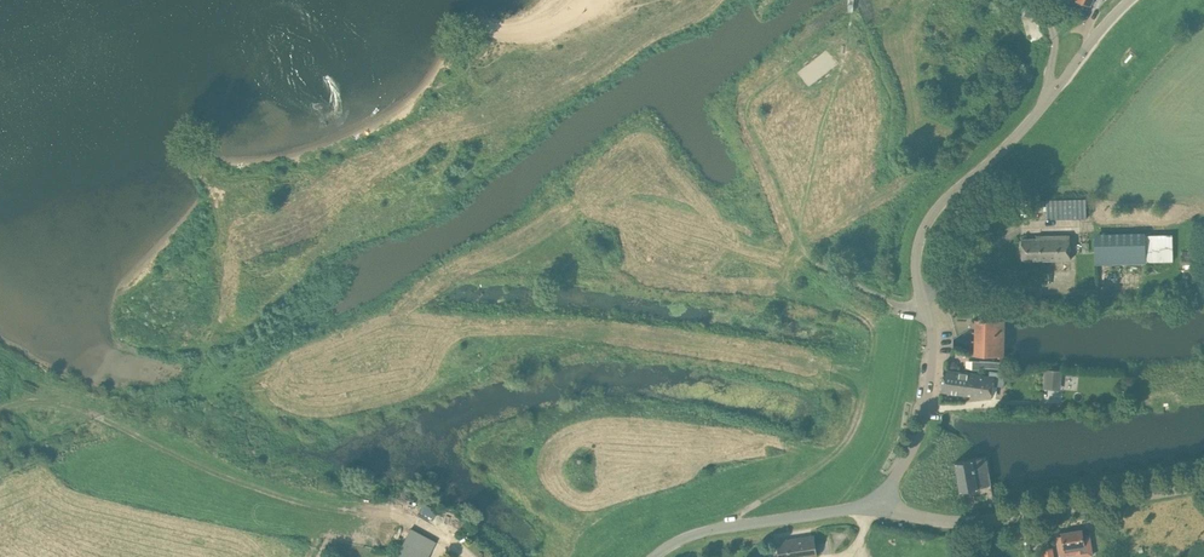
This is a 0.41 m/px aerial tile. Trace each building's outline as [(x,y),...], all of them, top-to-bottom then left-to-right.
[(1059,0),(1061,5),(1080,12),(1082,5),(1069,0),(1059,0)] [(1027,36),(1033,43),(1041,37),(1035,30),(1032,18),(1033,9),(1022,8),(1022,17),(1027,36)] [(1047,219),(1073,218),(1087,218),(1086,200),(1046,200),(1047,219)] [(1069,235),(1036,236),(1036,238),(1021,239),(1022,261),(1070,259),(1069,235)] [(1095,236),(1096,263),(1173,261),(1172,235),(1095,236)] [(1183,253),(1183,264),(1200,264),(1200,253),(1183,253)] [(976,328),(975,354),(1002,355),(1002,354),(1001,354),(1002,322),(1003,322),(1003,321),(983,320),(983,317),(979,317),(979,320),(971,320),(971,328),(976,328)] [(979,360),(979,368),(1001,369),(1002,361),(979,360)] [(969,373),(943,369),(940,391),(965,394),(969,373)] [(965,394),(991,398),(993,385),(1003,387),(1005,372),(989,370),(989,376),(969,373),(965,394)] [(1046,370),(1045,386),(1061,387),(1062,371),(1046,370)] [(956,461),(955,461),(961,491),(961,490),(991,485),(986,456),(956,461)] [(420,510),(435,517),(438,510),(423,503),(420,510)] [(1058,537),(1061,556),(1069,555),(1079,554),(1079,556),(1082,556),(1093,555),(1091,544),(1090,535),(1083,536),(1082,530),(1061,533),(1062,536),(1058,537)] [(777,541),(779,556),(812,556),(817,556),(814,535),(777,541)] [(398,551),(395,556),(428,556),(419,550),(419,549),(404,540),(398,551)] [(1043,550),(1044,556),(1054,556),(1053,548),(1043,550)]
